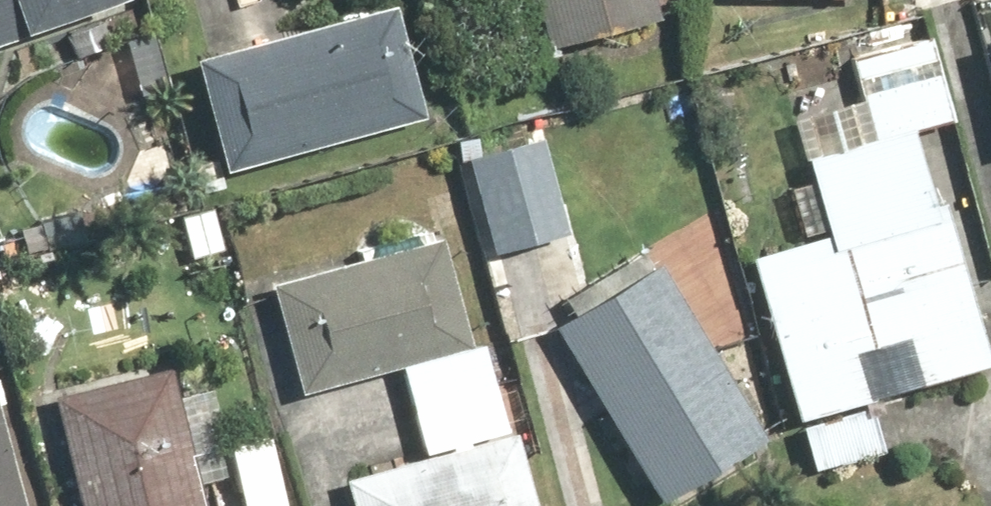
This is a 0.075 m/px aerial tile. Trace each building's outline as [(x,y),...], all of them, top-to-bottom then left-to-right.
[(95,0),(0,0),(0,38),(96,3),(95,0)] [(529,51),(643,20),(638,0),(515,0),(529,51)] [(990,87),(990,0),(969,0),(990,87)] [(374,7),(173,64),(205,175),(406,118),(374,7)] [(816,247),(741,270),(803,479),(886,455),(859,365),(897,354),(909,401),(990,379),(990,364),(929,133),(952,127),(929,40),(843,62),(855,108),(809,121),(820,158),(792,167),(816,247)] [(532,140),(455,157),(476,255),(553,238),(532,140)] [(388,368),(455,349),(428,243),(255,288),(283,396),(388,368)] [(644,259),(534,324),(641,504),(751,439),(644,259)] [(455,349),(388,368),(411,459),(413,459),(499,436),(475,344),(455,349)] [(40,389),(62,505),(187,505),(161,366),(40,389)] [(413,459),(411,459),(328,481),(334,505),(518,505),(499,436),(413,459)] [(0,464),(0,505),(11,505),(0,464)]
